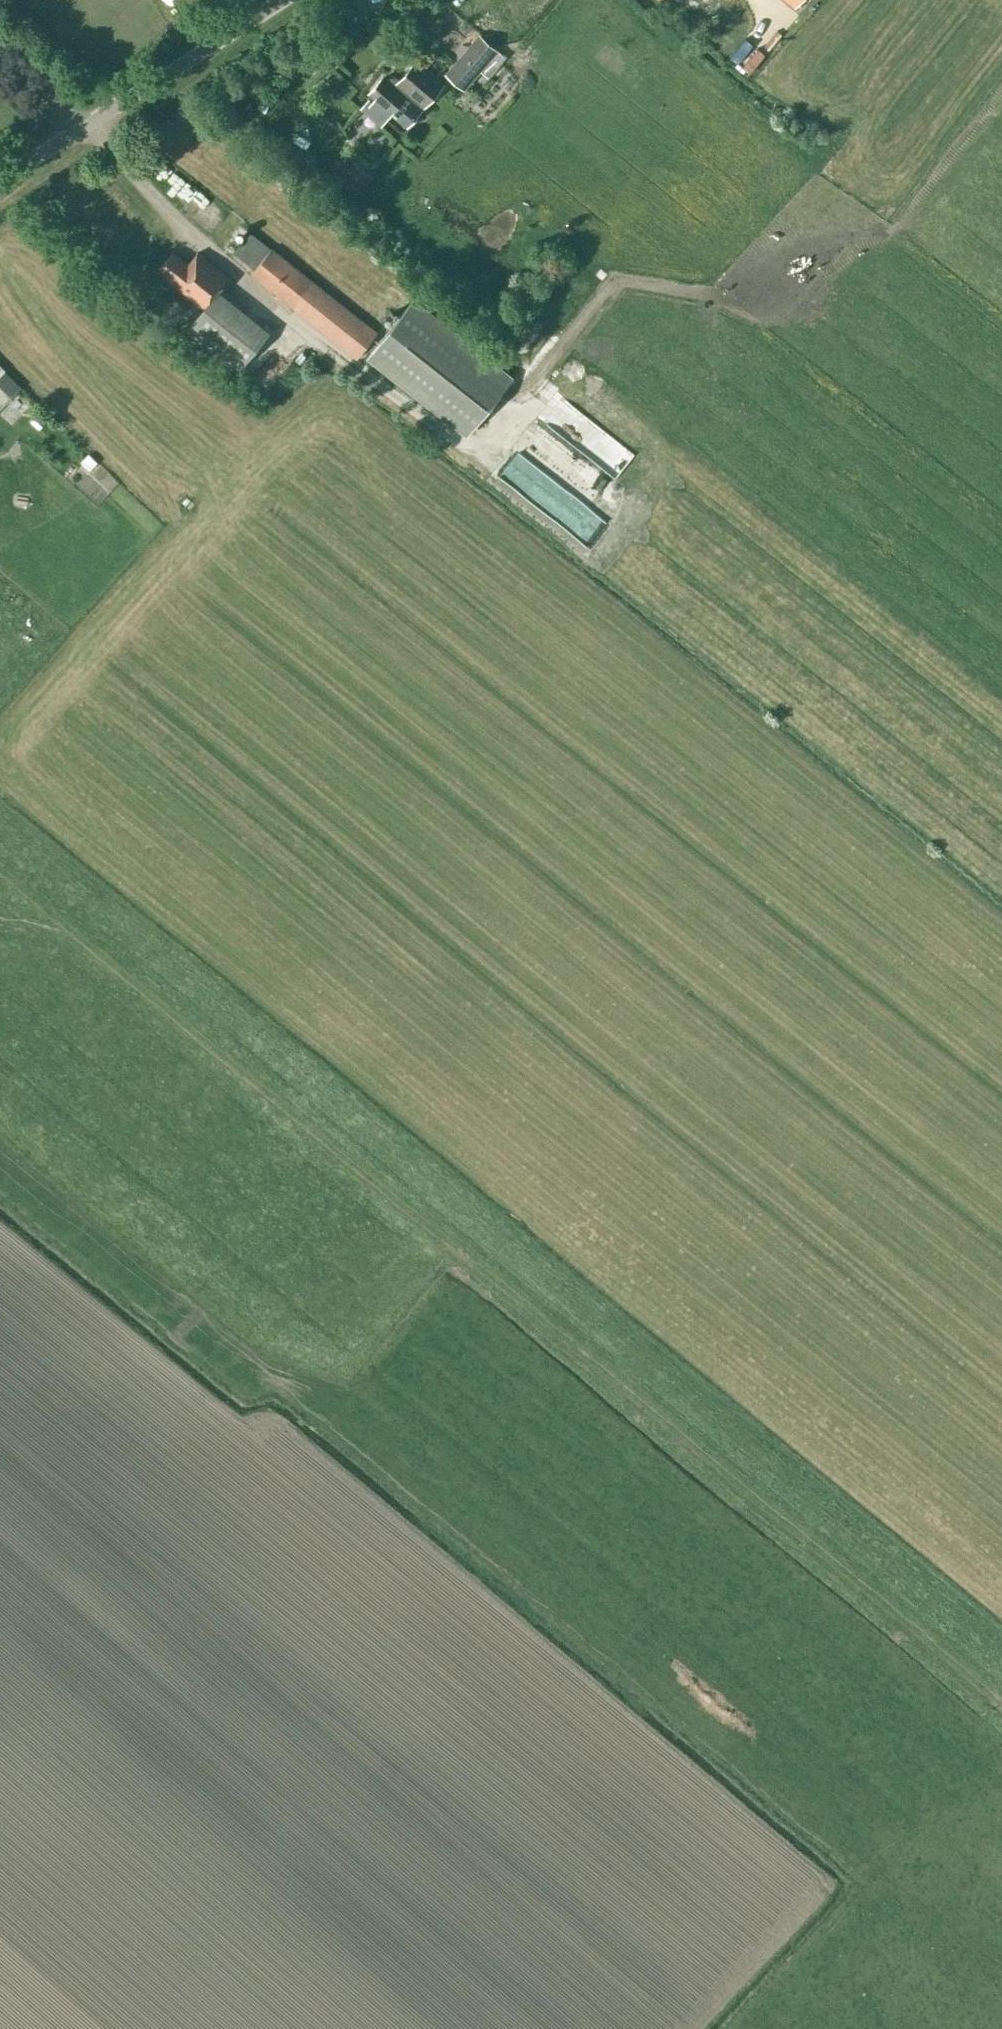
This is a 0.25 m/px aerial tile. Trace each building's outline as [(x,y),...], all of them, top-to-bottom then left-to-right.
[(481,71),(489,78),(506,57),(479,34),(445,74),(464,90),(481,71)] [(307,73),(322,62),(316,54),(301,65),(307,73)] [(384,118),(389,112),(407,126),(442,83),(416,61),(399,80),(396,77),(391,77),(388,81),(383,76),(370,91),(377,97),(370,105),(384,118)] [(328,171),(356,194),(366,182),(338,159),(328,171)] [(186,206),(199,191),(180,175),(168,190),(186,206)] [(215,202),(203,219),(214,226),(226,210),(215,202)] [(251,233),(235,252),(254,268),(251,272),(357,357),(377,332),(271,247),(270,248),(251,233)] [(235,326),(246,314),(252,306),(226,285),(229,281),(226,279),(228,276),(197,251),(188,263),(173,250),(158,268),(178,284),(178,285),(203,305),(204,306),(193,320),(188,316),(177,329),(231,372),(255,342),(235,326)] [(369,355),(465,433),(509,377),(413,300),(369,355)] [(255,343),(260,348),(268,339),(262,334),(255,343)] [(10,398),(21,387),(0,365),(0,388),(10,398)] [(589,496),(607,473),(541,421),(523,444),(589,496)] [(556,484),(514,447),(494,470),(535,506),(556,484)] [(91,448),(79,456),(87,467),(99,459),(91,448)] [(555,519),(566,527),(584,503),(573,495),(555,519)]
